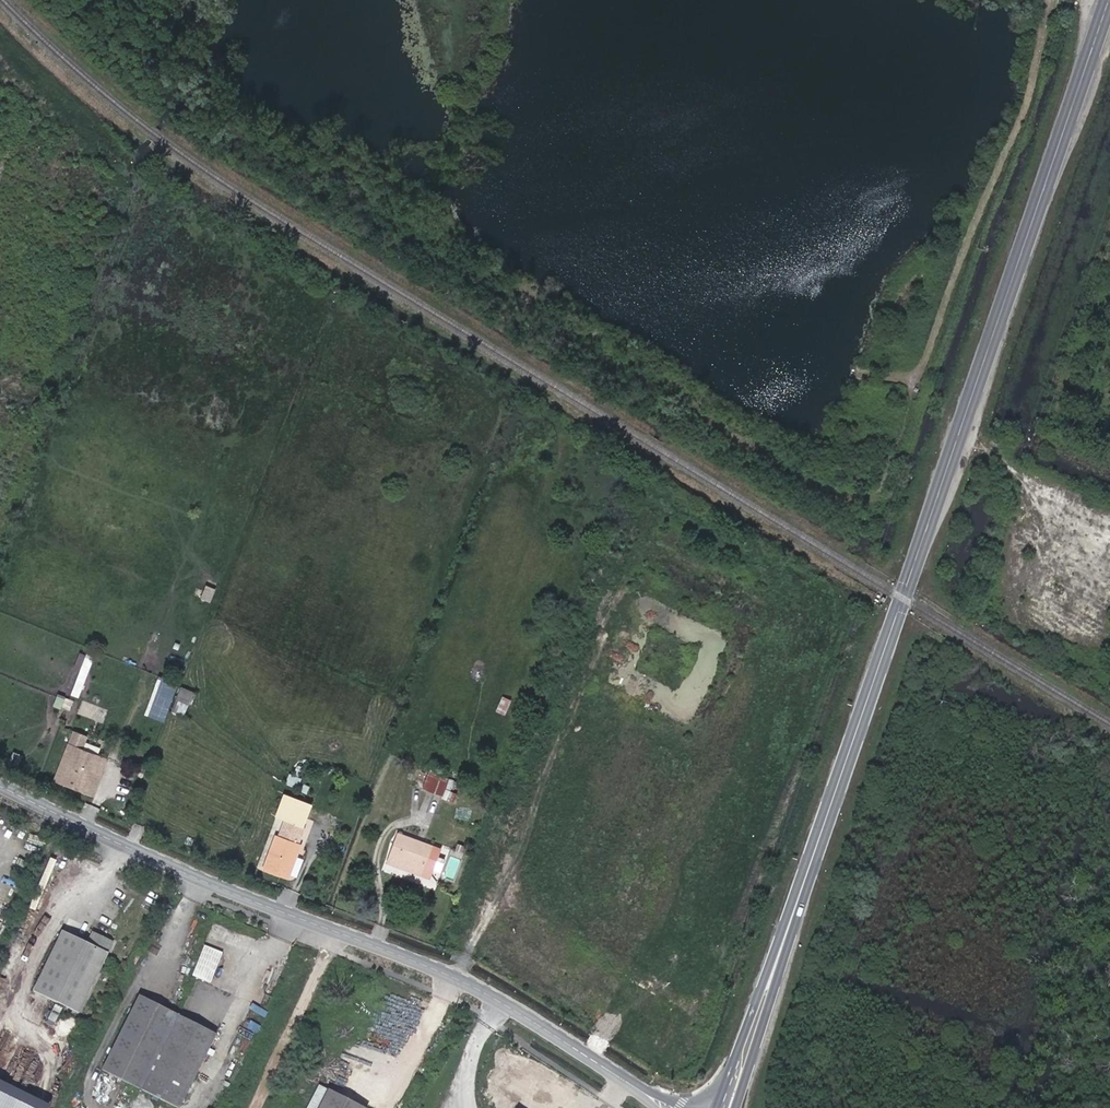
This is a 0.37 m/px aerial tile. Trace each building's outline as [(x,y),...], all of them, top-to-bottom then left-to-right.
[(207,584),(202,597),(212,601),(217,588),(207,584)] [(74,690),(80,692),(85,680),(80,677),(74,690)] [(180,686),(162,680),(150,719),(167,724),(180,686)] [(508,713),(513,698),(502,694),(498,709),(508,713)] [(80,733),(78,739),(108,750),(111,741),(105,739),(104,742),(80,733)] [(63,760),(100,773),(108,750),(78,739),(71,737),(63,760)] [(63,760),(56,781),(93,793),(100,773),(63,760)] [(424,792),(443,799),(449,783),(430,776),(424,792)] [(275,841),(264,871),(288,881),(300,850),(297,849),(303,834),(284,827),(278,842),(275,841)] [(419,873),(429,845),(397,833),(386,861),(419,873)] [(456,854),(463,856),(465,850),(458,848),(456,854)] [(83,1009),(116,939),(96,930),(91,940),(66,929),(38,989),(83,1009)] [(193,975),(212,982),(224,951),(206,944),(193,975)] [(110,1069),(149,1087),(184,1013),(146,994),(110,1069)] [(149,1087),(187,1105),(223,1031),(184,1013),(149,1087)] [(56,1103),(0,1077),(0,1107),(53,1107),(56,1103)] [(328,1089),(318,1107),(363,1107),(328,1089)]
